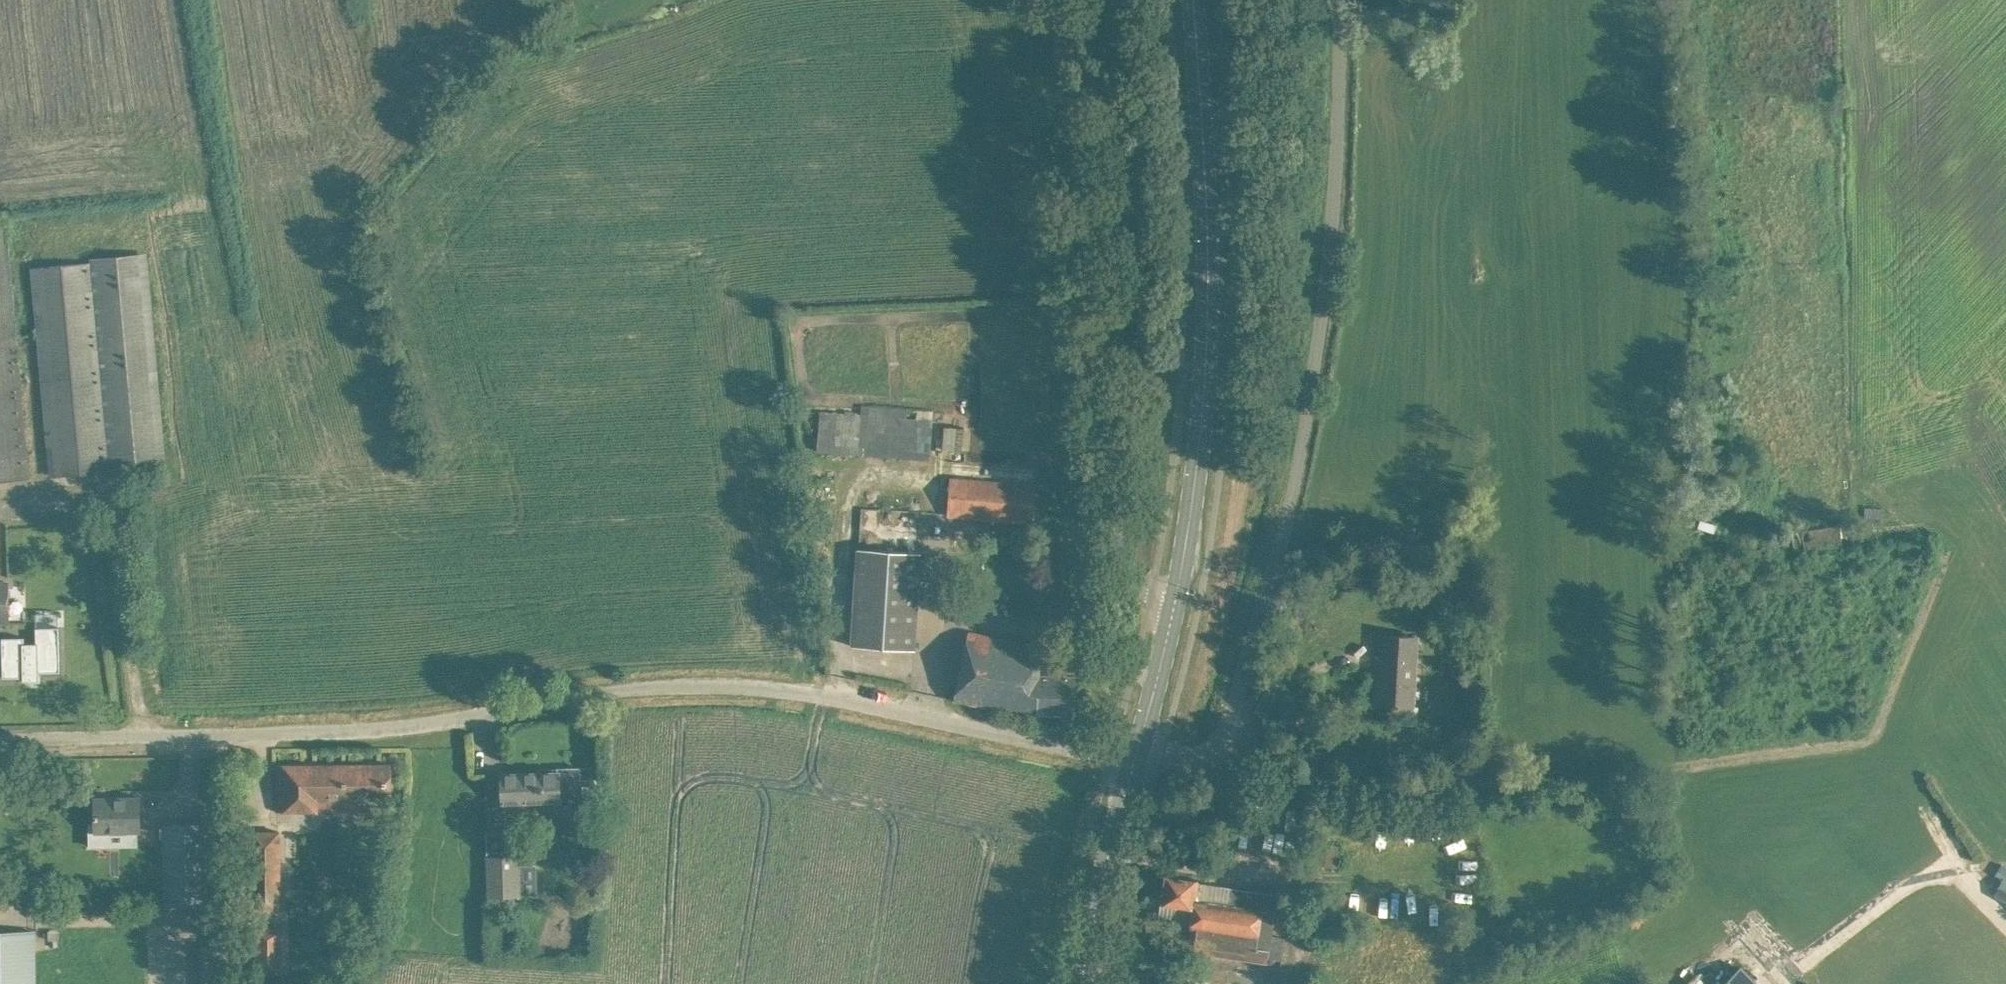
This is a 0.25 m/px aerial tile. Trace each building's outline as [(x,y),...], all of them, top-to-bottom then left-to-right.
[(32,261),(49,472),(170,462),(153,251),(32,261)] [(820,450),(935,455),(937,407),(866,404),(865,410),(822,408),(820,450)] [(948,515),(1033,521),(1037,468),(951,462),(948,515)] [(852,645),(914,649),(920,552),(858,548),(852,645)] [(0,582),(0,622),(9,622),(8,582),(0,582)] [(24,636),(1,637),(2,677),(23,677),(23,680),(39,680),(38,672),(60,671),(59,626),(35,627),(36,642),(24,642),(24,636)] [(968,630),(953,699),(1037,717),(1037,712),(1073,714),(1075,676),(1040,674),(1041,646),(968,630)] [(1399,704),(1412,705),(1416,636),(1382,634),(1378,703),(1391,704),(1391,706),(1399,707),(1399,704)] [(392,795),(392,763),(276,764),(276,809),(321,808),(321,796),(392,795)] [(558,771),(502,773),(501,797),(502,800),(506,804),(517,804),(519,799),(556,798),(556,807),(594,806),(594,778),(580,779),(580,767),(557,767),(558,771)] [(117,796),(95,797),(96,822),(89,822),(89,846),(113,845),(113,831),(140,830),(139,796),(125,796),(125,798),(117,798),(117,796)] [(180,824),(164,824),(165,904),(209,903),(208,823),(203,823),(203,824),(194,825),(194,824),(189,824),(189,825),(180,825),(180,824)] [(280,911),(279,831),(278,831),(248,831),(248,911),(280,911)] [(484,852),(485,895),(518,895),(518,852),(484,852)] [(1996,874),(2003,877),(2005,879),(2005,866),(2002,863),(1996,874)] [(1271,935),(1278,894),(1197,882),(1198,879),(1164,874),(1160,901),(1182,905),(1182,907),(1192,909),(1186,950),(1281,965),(1285,937),(1271,935)] [(1994,894),(2005,900),(2005,879),(2003,877),(1994,894)] [(280,928),(255,928),(256,969),(281,969),(280,928)] [(0,931),(0,983),(36,983),(35,952),(35,947),(35,931),(0,931)] [(1718,983),(1755,983),(1737,965),(1718,983)]
